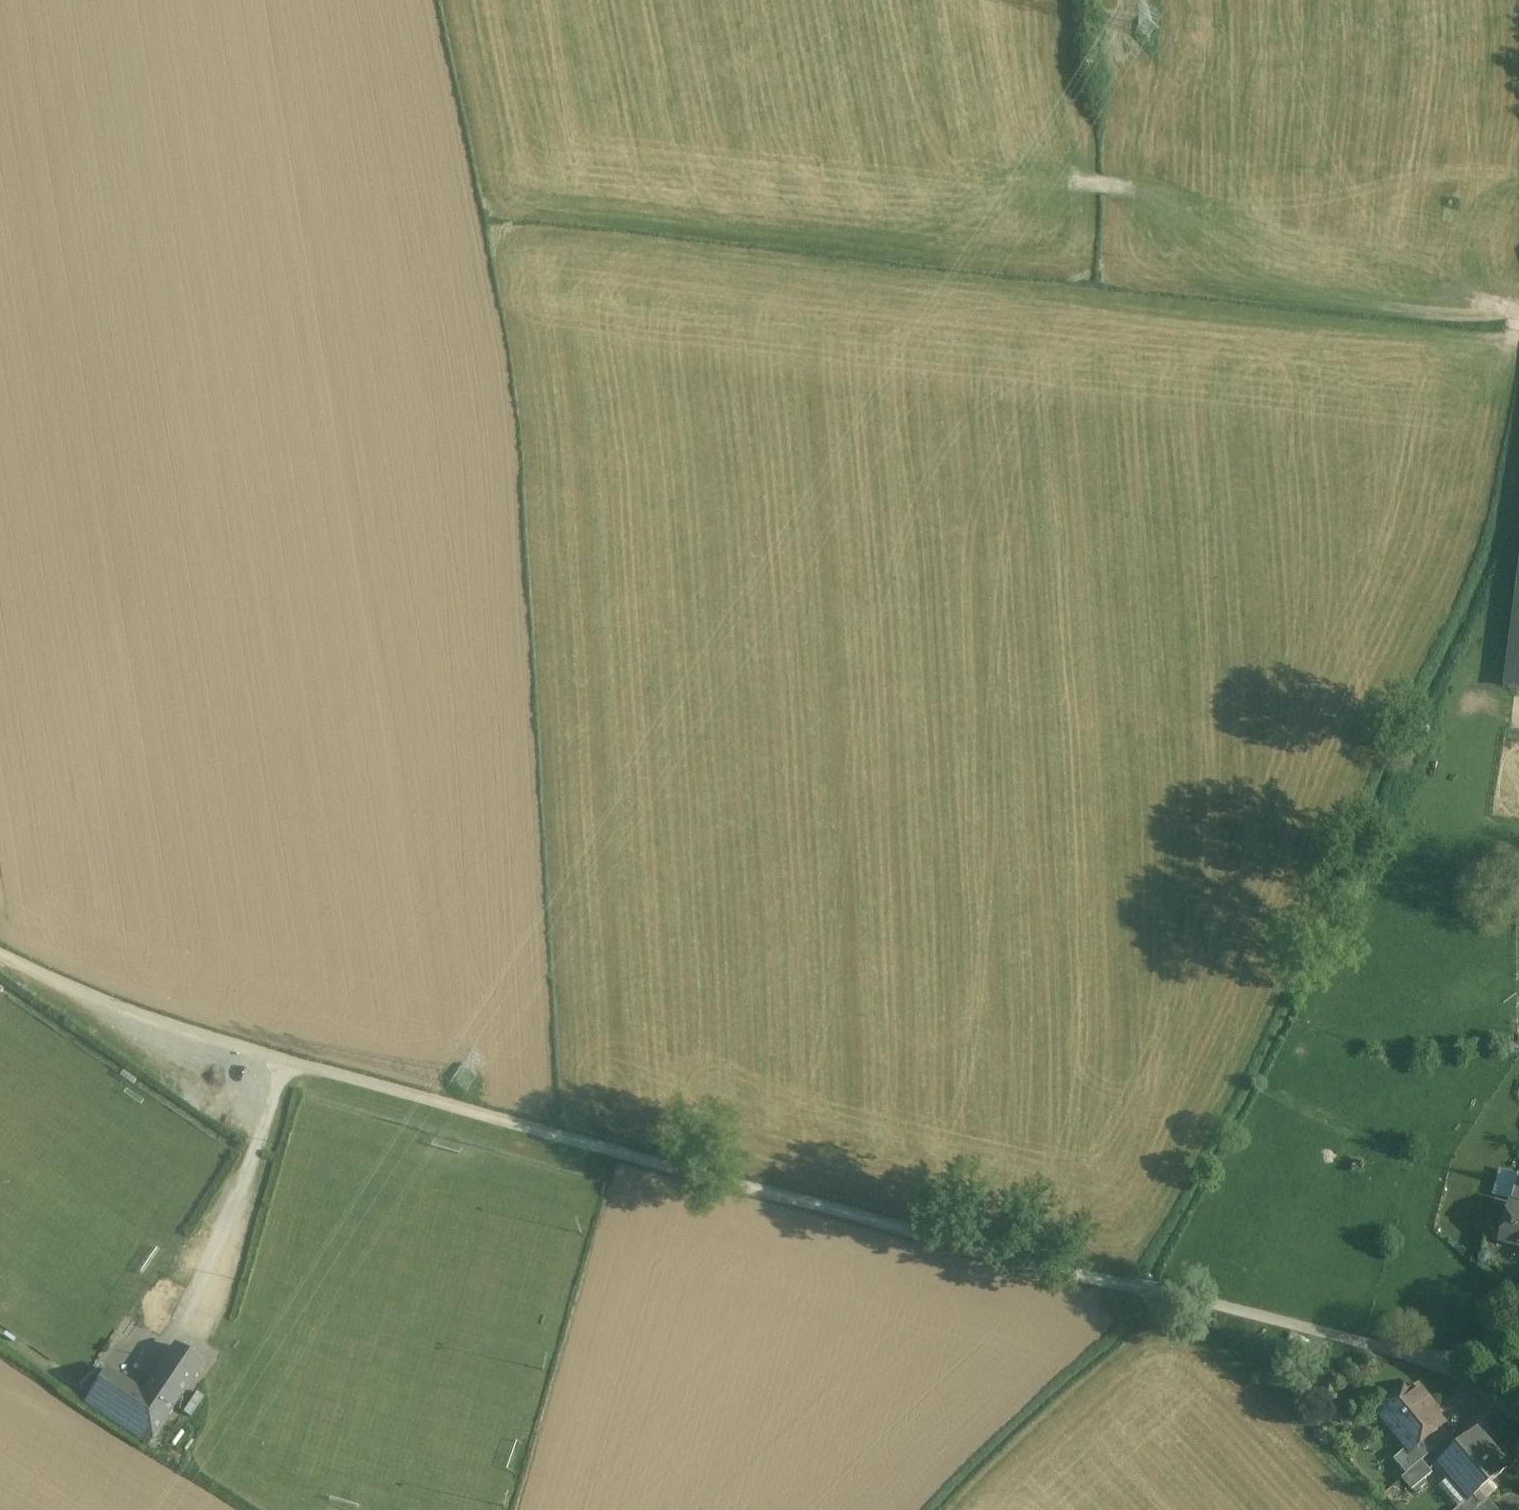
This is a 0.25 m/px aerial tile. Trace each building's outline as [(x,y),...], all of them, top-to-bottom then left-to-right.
[(1506,689),(1518,690),(1518,578),(1506,689)] [(1511,1205),(1507,1221),(1513,1230),(1509,1244),(1518,1246),(1518,1207),(1511,1205)] [(175,1346),(143,1394),(107,1370),(90,1396),(152,1437),(201,1364),(175,1346)] [(1418,1386),(1408,1395),(1404,1391),(1400,1391),(1397,1393),(1397,1397),(1382,1409),(1404,1435),(1399,1438),(1408,1448),(1412,1453),(1426,1441),(1439,1431),(1439,1425),(1430,1415),(1435,1411),(1435,1406),(1418,1386)] [(1476,1431),(1439,1462),(1452,1477),(1455,1474),(1473,1495),(1474,1496),(1508,1468),(1476,1431)] [(1426,1441),(1412,1453),(1408,1448),(1394,1460),(1407,1474),(1423,1461),(1435,1451),(1426,1441)] [(1407,1474),(1403,1478),(1413,1491),(1433,1473),(1423,1461),(1407,1474)] [(1456,1509),(1476,1509),(1482,1505),(1474,1496),(1473,1495),(1456,1509)] [(1486,1501),(1482,1505),(1476,1509),(1494,1509),(1486,1501)]
